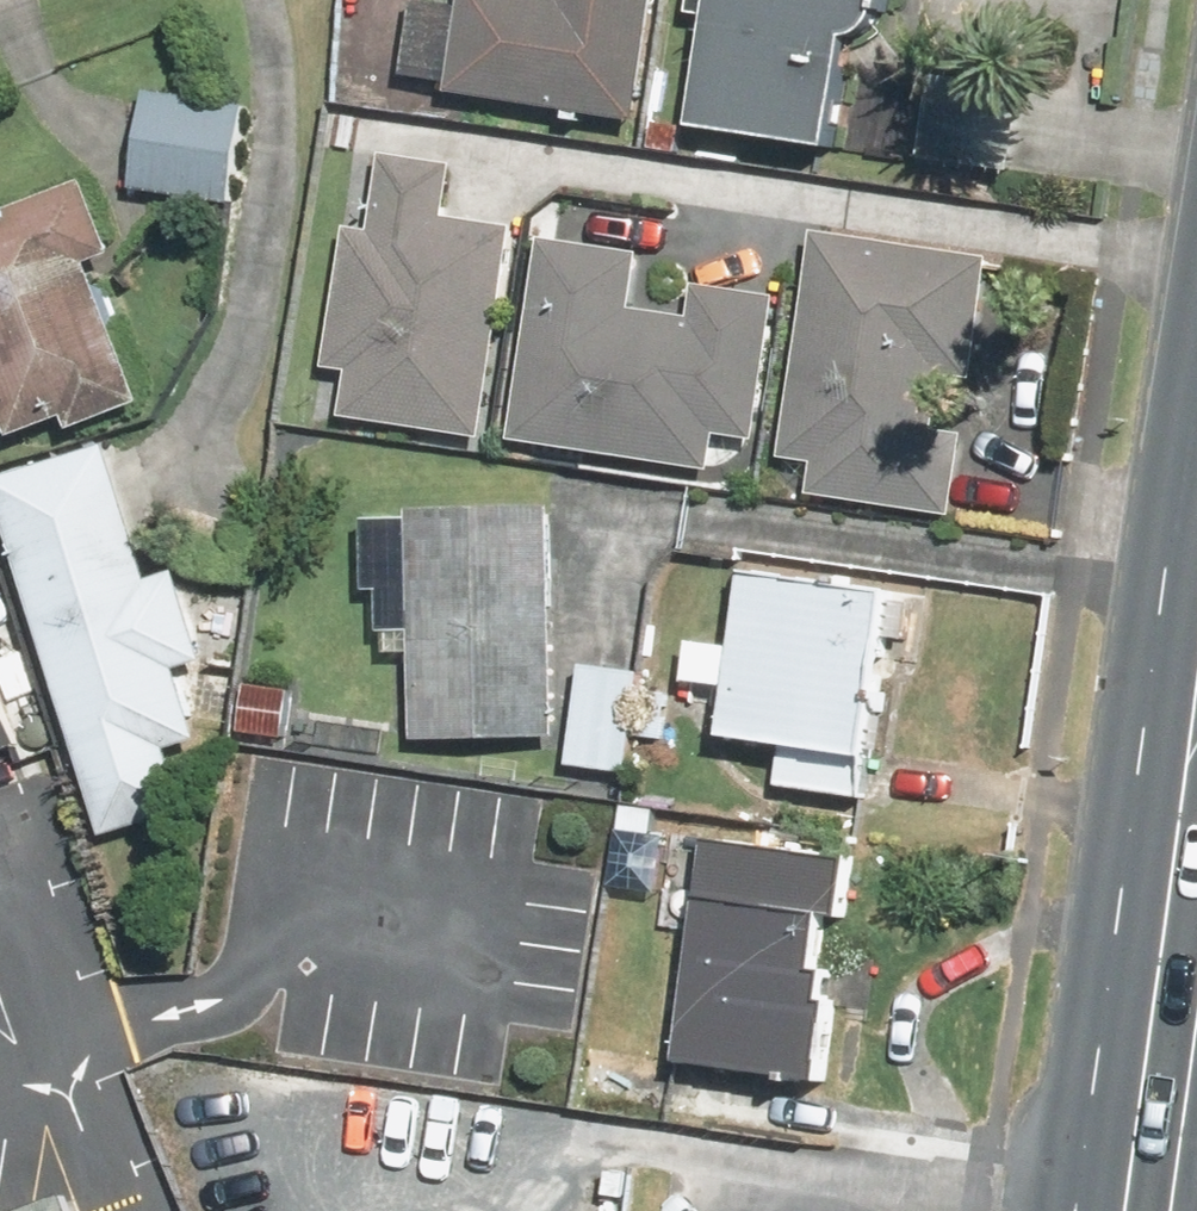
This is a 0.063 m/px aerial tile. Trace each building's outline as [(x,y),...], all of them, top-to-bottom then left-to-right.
[(442,92),(631,115),(645,0),(453,0),(442,92)] [(702,120),(833,138),(852,0),(718,0),(702,120)] [(131,89),(124,194),(232,201),(239,96),(131,89)] [(372,153),(361,227),(337,224),(315,369),(339,372),(331,421),(475,443),(507,230),(439,219),(447,164),(372,153)] [(1,204),(6,218),(0,220),(0,433),(4,445),(133,403),(85,259),(107,252),(83,177),(1,204)] [(927,358),(969,363),(981,249),(796,231),(773,458),(805,461),(801,503),(954,519),(963,422),(921,418),(927,358)] [(623,307),(632,250),(532,235),(501,442),(706,473),(711,434),(748,440),(771,291),(687,278),(681,316),(623,307)] [(101,440),(0,471),(0,530),(93,835),(235,791),(167,568),(143,575),(101,440)] [(377,654),(405,655),(403,732),(547,735),(551,510),(408,507),(406,619),(378,618),(377,654)] [(733,565),(722,641),(683,635),(676,682),(716,687),(709,734),(854,753),(878,585),(733,565)] [(39,733),(6,635),(0,637),(0,746),(39,733)] [(674,689),(635,685),(636,671),(574,664),(562,765),(624,772),(629,735),(667,740),(674,689)] [(237,680),(233,735),(306,741),(310,686),(237,680)] [(835,915),(843,858),(695,837),(662,1065),(822,1088),(834,997),(817,995),(825,938),(811,936),(815,912),(835,915)] [(605,1040),(475,1029),(468,1106),(598,1117),(605,1040)] [(28,1191),(0,1202),(0,1210),(36,1210),(28,1191)]
